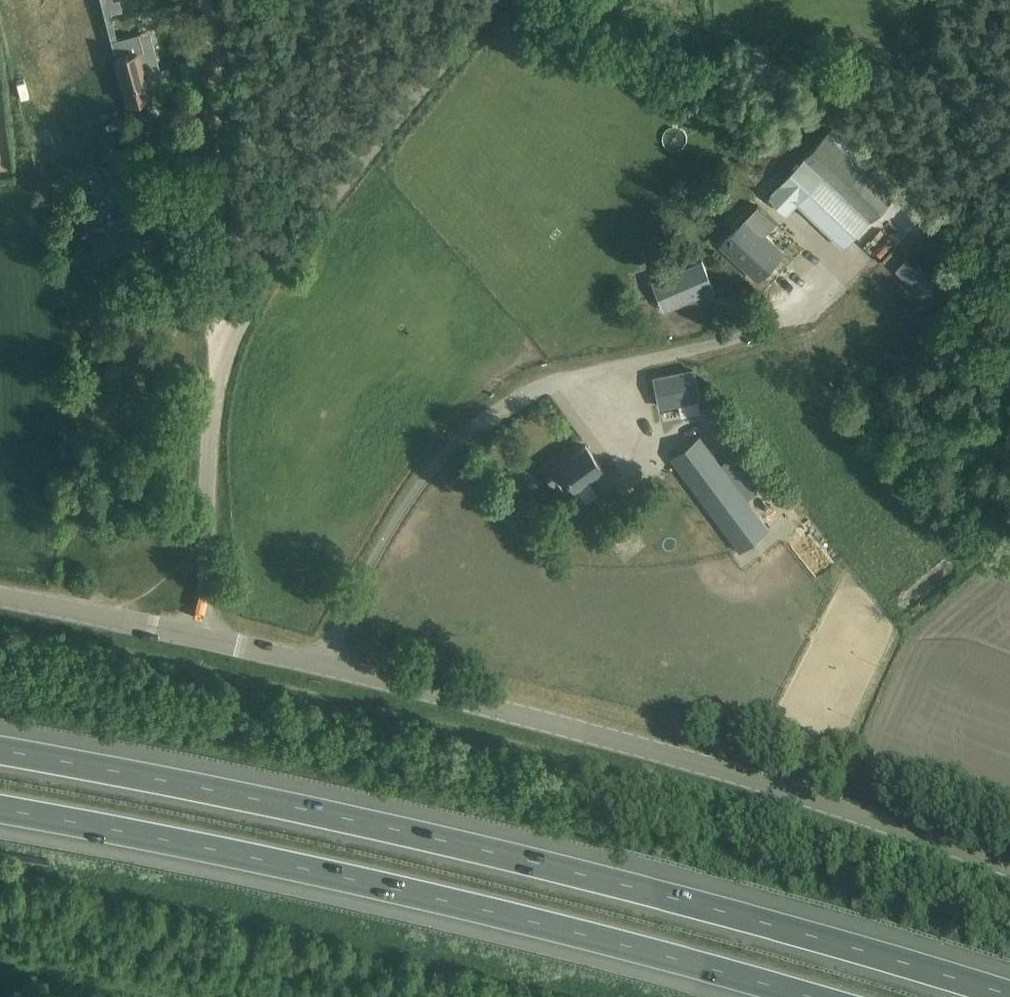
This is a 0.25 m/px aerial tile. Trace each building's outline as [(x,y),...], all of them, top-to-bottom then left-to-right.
[(104,14),(122,10),(120,0),(101,0),(104,14)] [(139,32),(111,40),(127,101),(149,95),(144,77),(161,73),(153,45),(143,48),(140,35),(139,32)] [(828,132),(769,195),(788,213),(799,202),(846,246),(894,194),(882,183),(864,166),(828,132)] [(111,231),(92,235),(100,268),(126,262),(145,258),(135,214),(156,210),(151,190),(150,190),(147,177),(144,178),(140,161),(111,167),(115,184),(121,182),(129,216),(108,220),(111,231)] [(747,219),(723,244),(744,264),(759,278),(782,252),(764,235),(777,222),(758,205),(746,218),(747,219)] [(876,227),(864,247),(886,259),(897,239),(876,227)] [(105,329),(92,329),(92,344),(104,344),(105,329)] [(683,397),(652,421),(669,445),(701,421),(683,397)] [(769,529),(700,436),(671,457),(741,551),(769,529)] [(615,483),(587,445),(571,456),(566,449),(543,466),(556,484),(556,483),(565,494),(589,476),(601,492),(615,483)]
